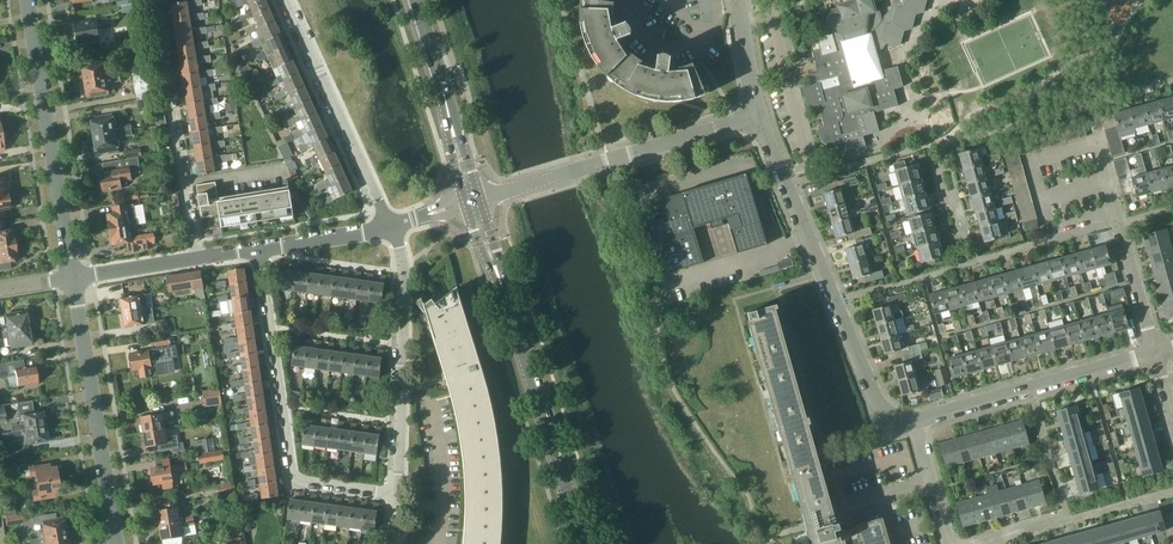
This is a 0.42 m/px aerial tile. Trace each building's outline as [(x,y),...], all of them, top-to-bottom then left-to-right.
[(190,16),(189,7),(194,6),(193,5),(202,4),(201,0),(196,0),(193,0),(188,1),(187,1),(172,4),(173,10),(174,19),(190,16)] [(253,10),(240,16),(242,20),(247,18),(255,14),(269,8),(266,0),(252,0),(249,1),(253,10)] [(616,83),(636,57),(631,52),(628,49),(627,50),(625,52),(618,41),(621,39),(632,35),(631,34),(632,32),(632,29),(631,27),(629,25),(627,23),(616,27),(613,28),(610,15),(614,15),(614,10),(615,3),(595,0),(587,0),(586,9),(581,9),(580,12),(581,21),(581,24),(583,33),(584,36),(586,44),(588,47),(593,58),(600,68),(605,74),(608,77),(614,82),(616,83)] [(803,88),(809,108),(819,105),(824,125),(820,134),(822,142),(830,146),(830,147),(843,143),(846,152),(866,146),(864,136),(880,132),(874,112),(878,111),(878,112),(899,106),(894,89),(904,87),(898,66),(882,71),(881,69),(876,51),(882,49),(887,44),(892,47),(900,45),(904,31),(912,29),(916,15),(924,12),(927,0),(899,0),(898,2),(893,3),(890,12),(889,12),(884,17),(884,18),(883,20),(877,14),(872,0),(856,0),(837,6),(838,9),(820,14),(825,31),(831,29),(832,34),(817,38),(821,50),(813,52),(815,60),(816,64),(817,63),(819,72),(816,73),(812,74),(811,75),(812,80),(814,85),(805,87),(803,88)] [(125,5),(124,6),(121,6),(123,13),(135,11),(134,4),(125,5)] [(248,34),(261,28),(275,21),(269,8),(255,14),(247,18),(251,27),(246,29),(248,34)] [(175,24),(176,32),(192,30),(191,21),(196,21),(196,20),(205,19),(204,13),(195,14),(195,15),(190,16),(174,19),(175,24)] [(99,22),(97,22),(76,25),(79,41),(100,38),(98,28),(102,28),(102,29),(112,27),(110,19),(108,20),(101,21),(99,22)] [(254,47),(267,41),(281,34),(275,21),(261,28),(265,36),(252,42),(254,47)] [(216,26),(192,30),(176,32),(179,46),(195,44),(193,34),(207,32),(207,33),(217,32),(216,31),(224,30),(223,25),(216,26)] [(268,57),(268,56),(273,54),(287,47),(281,34),(267,41),(254,47),(254,48),(262,44),(265,52),(257,55),(260,61),(268,57)] [(195,44),(179,46),(181,60),(197,58),(196,50),(201,49),(200,49),(209,47),(208,41),(199,43),(200,43),(195,44)] [(273,54),(268,56),(268,57),(274,69),(279,67),(293,60),(291,56),(287,47),(273,54)] [(636,57),(616,83),(617,85),(625,89),(627,91),(635,95),(638,96),(646,99),(650,100),(658,101),(661,102),(670,102),(673,102),(682,101),(685,101),(694,99),(697,98),(707,95),(694,64),(687,66),(683,68),(683,71),(670,72),(670,69),(672,57),(671,57),(669,55),(667,54),(664,54),(662,54),(660,56),(659,55),(657,67),(657,71),(644,66),(645,64),(646,63),(642,61),(636,57)] [(182,66),(183,74),(199,72),(197,58),(181,60),(182,66)] [(263,90),(285,80),(299,74),(293,60),(279,67),(282,75),(253,89),(255,94),(263,90)] [(84,74),(86,81),(107,77),(104,64),(83,67),(84,69),(82,69),(83,75),(84,74)] [(249,81),(255,78),(249,65),(243,68),(249,81)] [(184,80),(186,89),(202,86),(200,78),(205,77),(205,76),(213,75),(213,70),(204,71),(199,72),(183,74),(184,80)] [(132,73),(136,100),(151,98),(147,71),(132,73)] [(277,99),(290,93),(305,86),(299,74),(285,80),(289,89),(275,95),(277,99)] [(121,82),(120,75),(112,76),(107,77),(86,81),(87,88),(85,89),(86,94),(88,95),(89,99),(110,95),(109,93),(115,92),(113,83),(121,82)] [(187,94),(188,103),(204,100),(202,91),(207,91),(206,86),(202,86),(186,89),(187,94)] [(283,112),(297,106),(311,100),(305,86),(290,93),(295,102),(281,108),(283,112)] [(1164,120),(1172,117),(1172,98),(1172,97),(1158,101),(1164,120)] [(151,98),(136,100),(138,109),(153,107),(151,98)] [(204,100),(188,103),(190,117),(206,115),(211,114),(211,113),(210,105),(219,104),(218,98),(209,99),(209,100),(204,100)] [(289,124),(302,118),(317,112),(311,100),(297,106),(301,115),(287,121),(289,124)] [(1143,106),(1148,124),(1164,120),(1158,101),(1143,106)] [(1129,110),(1134,128),(1148,124),(1143,106),(1129,110)] [(1114,114),(1117,126),(1119,133),(1134,128),(1129,110),(1114,114)] [(286,142),(308,132),(323,126),(322,123),(321,121),(317,112),(302,118),(306,128),(285,138),(286,142)] [(191,123),(193,131),(209,129),(207,120),(211,120),(211,114),(206,115),(190,117),(191,123)] [(92,121),(90,121),(91,129),(93,128),(95,136),(132,130),(131,124),(121,125),(120,116),(113,117),(92,121)] [(1083,121),(1076,123),(1080,137),(1087,135),(1083,121)] [(1073,139),(1080,137),(1076,123),(1069,125),(1073,139)] [(1066,141),(1073,139),(1069,125),(1062,128),(1066,141)] [(314,145),(329,139),(323,126),(308,132),(313,141),(299,147),(301,151),(314,145)] [(1117,126),(1104,129),(1106,136),(1119,133),(1117,126)] [(213,128),(209,129),(193,131),(195,146),(211,143),(210,135),(214,134),(214,133),(213,128)] [(1059,143),(1066,141),(1062,128),(1055,130),(1059,143)] [(133,135),(132,130),(95,136),(95,141),(93,142),(95,151),(97,151),(119,148),(117,138),(133,135)] [(1055,130),(1049,132),(1053,145),(1059,143),(1055,130)] [(1049,132),(1042,134),(1046,147),(1053,145),(1049,132)] [(1119,133),(1106,136),(1108,143),(1121,140),(1119,133)] [(1042,134),(1036,136),(1040,149),(1046,147),(1042,134)] [(1152,136),(1154,144),(1160,143),(1157,134),(1152,136)] [(1036,136),(1029,137),(1033,151),(1040,149),(1036,136)] [(1029,137),(1022,139),(1026,152),(1033,151),(1029,137)] [(1140,148),(1145,147),(1143,138),(1137,140),(1140,148)] [(307,164),(320,158),(335,152),(329,139),(314,145),(318,154),(305,160),(307,164)] [(1019,154),(1026,152),(1022,139),(1016,141),(1016,143),(1019,154)] [(1121,140),(1108,143),(1110,150),(1123,146),(1122,144),(1121,140)] [(196,151),(197,159),(213,157),(211,143),(195,146),(196,151)] [(1002,147),(1009,169),(1022,165),(1019,154),(1016,143),(1002,147)] [(1123,146),(1110,150),(1112,156),(1125,153),(1123,146)] [(127,150),(128,158),(143,156),(142,148),(127,150)] [(1156,148),(1150,150),(1152,159),(1158,158),(1156,148)] [(974,166),(983,164),(979,149),(960,154),(963,166),(964,169),(974,166)] [(338,160),(335,152),(320,158),(326,172),(338,166),(341,165),(338,160)] [(992,161),(1001,158),(999,153),(990,155),(992,161)] [(1132,177),(1132,178),(1134,184),(1136,191),(1137,196),(1153,192),(1147,173),(1143,162),(1144,162),(1141,153),(1135,154),(1136,155),(1135,155),(1139,168),(1130,170),(1130,171),(1132,177)] [(197,159),(200,174),(207,173),(207,174),(208,174),(208,173),(216,172),(214,163),(226,161),(225,155),(213,157),(197,159)] [(292,157),(290,158),(285,160),(288,165),(288,166),(291,173),(296,170),(297,169),(292,157)] [(1115,166),(1116,168),(1121,166),(1128,164),(1126,157),(1114,161),(1115,166)] [(132,178),(132,180),(133,180),(132,174),(141,173),(138,158),(115,161),(116,170),(113,170),(113,174),(101,176),(102,183),(101,185),(102,188),(103,189),(104,192),(123,188),(121,179),(132,178)] [(893,164),(899,185),(922,178),(918,164),(907,167),(905,160),(893,164)] [(964,169),(968,184),(987,178),(984,166),(983,164),(974,166),(964,169)] [(1116,168),(1117,174),(1130,171),(1130,170),(1129,166),(1128,164),(1121,166),(1116,168)] [(341,166),(341,165),(338,166),(326,172),(332,185),(347,178),(341,166)] [(1024,172),(1022,166),(1022,165),(1009,169),(1010,176),(1024,172)] [(1161,169),(1167,188),(1172,186),(1172,166),(1171,166),(1161,169)] [(1005,173),(1003,168),(995,170),(996,176),(1005,173)] [(314,178),(322,174),(320,169),(312,173),(314,178)] [(1161,169),(1147,173),(1153,192),(1167,188),(1161,169)] [(1117,174),(1119,181),(1132,178),(1132,177),(1130,171),(1117,174)] [(1026,178),(1024,172),(1010,176),(1012,182),(1026,178)] [(724,225),(722,219),(739,214),(740,219),(742,226),(731,229),(738,253),(767,244),(746,174),(660,200),(664,217),(647,222),(663,274),(704,262),(693,227),(710,222),(712,228),(724,225)] [(824,193),(828,209),(846,204),(842,189),(858,184),(856,177),(839,182),(841,188),(824,193)] [(338,198),(353,191),(351,188),(350,186),(347,178),(332,185),(336,193),(338,198)] [(922,178),(899,185),(904,200),(926,193),(922,178)] [(987,178),(968,184),(972,198),(991,193),(987,178)] [(1028,185),(1026,178),(1012,182),(1014,189),(1028,185)] [(1121,187),(1134,184),(1132,178),(1119,181),(1121,187)] [(291,190),(285,191),(218,201),(219,203),(216,203),(214,193),(217,192),(217,194),(218,194),(216,182),(197,185),(202,217),(209,217),(211,229),(295,216),(291,190)] [(319,191),(328,187),(326,182),(317,186),(319,191)] [(887,188),(886,183),(877,185),(879,191),(887,188)] [(1136,191),(1134,184),(1121,187),(1123,195),(1136,191)] [(1030,192),(1028,185),(1014,189),(1016,196),(1030,192)] [(1032,199),(1030,192),(1016,196),(1018,203),(1032,199)] [(6,193),(0,194),(0,210),(10,208),(10,206),(11,204),(10,201),(9,200),(8,193),(6,193)] [(926,193),(904,200),(908,214),(931,208),(926,193)] [(991,193),(972,198),(976,213),(995,208),(991,193)] [(332,195),(323,199),(325,204),(333,200),(332,195)] [(1013,202),(1011,197),(1003,199),(1004,205),(1013,202)] [(892,203),(890,198),(881,200),(883,206),(892,203)] [(1034,206),(1032,199),(1018,203),(1020,210),(1034,206)] [(114,213),(108,214),(109,222),(108,224),(108,227),(110,227),(110,230),(131,226),(138,225),(134,203),(113,207),(114,213)] [(178,204),(171,205),(174,219),(182,218),(180,204),(178,204)] [(848,210),(846,204),(828,209),(832,223),(850,218),(866,213),(865,208),(858,210),(857,208),(848,210)] [(1036,212),(1034,206),(1020,210),(1022,216),(1036,212)] [(995,208),(976,213),(980,228),(999,222),(995,208)] [(1017,217),(1016,211),(1007,214),(1009,220),(1017,217)] [(1022,216),(1024,223),(1038,219),(1036,212),(1022,216)] [(913,233),(936,227),(932,213),(909,219),(913,233)] [(896,220),(895,214),(886,217),(888,222),(896,220)] [(184,226),(183,223),(182,218),(174,219),(169,220),(170,228),(184,226)] [(854,232),(850,218),(832,223),(836,237),(853,233),(855,240),(872,235),(870,227),(854,232)] [(1040,227),(1038,219),(1024,223),(1026,231),(1040,227)] [(1006,220),(999,222),(980,228),(984,243),(1003,237),(1004,240),(1011,238),(1006,220)] [(1169,247),(1165,232),(1168,231),(1168,230),(1172,228),(1172,222),(1165,224),(1167,230),(1144,236),(1148,253),(1169,247)] [(110,232),(109,232),(110,238),(111,238),(113,245),(127,243),(129,251),(140,249),(139,246),(153,243),(151,234),(132,237),(131,226),(110,230),(110,232)] [(940,242),(936,227),(913,233),(917,248),(940,242)] [(15,246),(15,243),(17,242),(16,237),(14,238),(13,229),(1,231),(1,229),(0,229),(0,248),(15,246)] [(901,237),(900,231),(891,234),(892,239),(901,237)] [(874,242),(872,235),(855,240),(857,246),(846,249),(850,264),(868,259),(864,245),(874,242)] [(940,242),(917,248),(921,263),(944,257),(940,242)] [(1105,245),(1090,250),(1096,269),(1111,264),(1105,245)] [(15,246),(0,248),(0,270),(11,268),(10,262),(18,261),(17,253),(19,253),(18,246),(15,246)] [(905,252),(904,246),(895,248),(897,254),(905,252)] [(1148,253),(1153,269),(1172,263),(1172,260),(1170,248),(1172,248),(1172,246),(1169,247),(1148,253)] [(1096,269),(1090,250),(1075,254),(1081,273),(1096,269)] [(1081,273),(1075,254),(1061,258),(1066,277),(1081,273)] [(791,258),(778,263),(780,270),(794,265),(791,258)] [(1046,262),(1052,281),(1066,277),(1061,258),(1046,262)] [(872,273),(868,259),(850,264),(854,279),(866,276),(868,282),(884,277),(882,270),(872,273)] [(910,266),(909,265),(908,260),(899,263),(901,269),(910,266)] [(295,290),(298,271),(299,263),(294,262),(293,271),(284,270),(282,288),(295,290)] [(1032,266),(1037,285),(1052,281),(1046,262),(1032,266)] [(1153,269),(1158,285),(1172,281),(1172,263),(1153,269)] [(306,273),(298,271),(295,290),(308,292),(310,273),(312,264),(307,264),(306,273)] [(318,274),(310,273),(308,292),(320,294),(323,275),(324,266),(319,265),(318,274)] [(1018,270),(1023,289),(1037,285),(1032,266),(1018,270)] [(330,276),(323,275),(320,294),(332,295),(335,277),(336,268),(332,267),(330,276)] [(229,270),(231,284),(247,282),(245,268),(238,269),(238,268),(236,268),(236,269),(229,270)] [(343,278),(335,277),(332,295),(345,297),(348,278),(349,270),(344,269),(343,278)] [(1009,293),(1023,289),(1018,270),(1003,274),(1009,293)] [(196,288),(204,286),(201,271),(168,276),(170,292),(196,288)] [(355,279),(348,278),(345,297),(357,299),(360,280),(361,271),(356,271),(355,279)] [(372,282),(374,273),(369,272),(368,281),(360,280),(357,299),(370,301),(372,282)] [(380,283),(372,282),(370,301),(382,303),(385,284),(386,275),(381,274),(380,283)] [(988,279),(994,298),(1009,293),(1003,274),(988,279)] [(1101,288),(1107,286),(1104,278),(1099,279),(1101,288)] [(974,283),(979,302),(994,298),(988,279),(974,283)] [(1158,285),(1162,301),(1172,298),(1172,281),(1158,285)] [(249,296),(247,282),(231,284),(233,299),(249,296)] [(1084,283),(1087,292),(1092,291),(1089,282),(1084,283)] [(959,287),(965,306),(979,302),(974,283),(959,287)] [(196,288),(198,300),(206,299),(204,286),(196,288)] [(1070,287),(1072,296),(1078,295),(1075,286),(1070,287)] [(950,310),(965,306),(959,287),(945,291),(950,310)] [(1126,295),(1124,287),(1112,290),(1114,299),(1126,295)] [(460,298),(456,299),(453,290),(436,303),(432,299),(425,304),(425,302),(424,303),(448,380),(453,378),(455,396),(458,395),(459,412),(462,411),(462,428),(465,427),(465,444),(468,444),(467,461),(470,460),(468,478),(471,478),(469,494),(472,494),(469,511),(472,511),(468,528),(471,528),(467,543),(501,543),(503,528),(503,510),(503,492),(502,474),(501,457),(499,438),(496,420),(492,403),(488,385),(481,364),(460,298)] [(945,291),(930,295),(935,314),(950,310),(945,291)] [(122,305),(121,307),(122,310),(123,311),(124,313),(153,308),(151,293),(146,294),(121,298),(122,305)] [(902,310),(893,313),(891,305),(907,301),(905,293),(888,298),(890,305),(873,310),(877,324),(895,319),(904,317),(902,310)] [(230,314),(235,313),(251,311),(249,296),(233,299),(228,300),(230,314)] [(1162,301),(1167,318),(1172,316),(1172,298),(1162,301)] [(1076,310),(1073,301),(1067,303),(1070,311),(1076,310)] [(832,515),(806,425),(812,423),(810,417),(804,418),(773,310),(779,308),(778,304),(773,306),(773,305),(748,312),(750,321),(752,328),(755,327),(757,335),(755,335),(755,336),(757,336),(760,344),(757,344),(761,358),(764,358),(766,366),(763,366),(764,367),(766,367),(768,375),(766,375),(770,389),(772,389),(774,396),(772,397),(772,398),(775,397),(777,405),(774,405),(778,420),(781,419),(783,427),(781,428),(781,429),(784,428),(786,436),(783,437),(787,451),(790,450),(792,458),(790,459),(790,460),(792,459),(795,467),(792,468),(796,482),(799,481),(801,489),(798,490),(799,491),(801,490),(803,498),(801,499),(805,513),(807,512),(810,520),(807,521),(807,522),(808,526),(809,529),(813,543),(846,543),(845,540),(842,541),(841,538),(858,533),(861,543),(887,543),(880,518),(856,525),(856,527),(840,532),(839,529),(841,529),(839,522),(834,524),(833,522),(832,519),(832,515)] [(1129,328),(1122,304),(1107,308),(1108,314),(1114,332),(1129,328)] [(1005,316),(1003,307),(997,308),(1000,317),(1005,316)] [(124,314),(122,316),(123,319),(125,320),(126,327),(155,322),(153,308),(124,313),(124,314)] [(1038,311),(1041,320),(1046,318),(1044,309),(1038,311)] [(233,328),(237,327),(253,325),(251,311),(235,313),(237,322),(232,323),(222,324),(223,331),(233,329),(233,328)] [(2,334),(2,332),(28,328),(27,321),(29,319),(28,315),(26,313),(25,312),(5,315),(7,325),(0,326),(0,334),(2,334)] [(1094,318),(1099,336),(1114,332),(1108,314),(1094,318)] [(976,324),(973,315),(968,317),(970,326),(976,324)] [(1085,341),(1099,336),(1094,318),(1079,322),(1085,341)] [(899,334),(895,319),(877,324),(881,339),(899,334)] [(1004,331),(1001,322),(995,324),(998,333),(1004,331)] [(1085,341),(1079,322),(1064,326),(1070,345),(1085,341)] [(944,324),(938,325),(941,334),(946,332),(944,324)] [(255,339),(253,325),(237,327),(240,341),(255,339)] [(989,335),(986,326),(981,328),(983,337),(989,335)] [(1064,326),(1050,330),(1055,349),(1070,345),(1064,326)] [(28,328),(2,332),(2,334),(0,334),(0,339),(9,337),(10,347),(31,343),(30,342),(32,339),(32,336),(29,334),(28,328)] [(1055,349),(1050,330),(1036,334),(1041,353),(1055,349)] [(974,339),(972,331),(966,332),(969,341),(974,339)] [(905,332),(899,334),(881,339),(885,354),(902,350),(904,356),(921,351),(919,344),(909,347),(905,332)] [(1041,353),(1036,334),(1021,338),(1027,357),(1041,353)] [(957,335),(951,336),(954,345),(959,344),(957,335)] [(156,346),(171,344),(171,343),(170,337),(170,336),(155,339),(156,346)] [(305,366),(308,347),(309,339),(304,338),(303,347),(295,346),(292,365),(305,366)] [(1027,357),(1021,338),(1007,342),(1012,361),(1027,357)] [(237,356),(242,356),(258,353),(255,339),(240,341),(241,351),(236,351),(227,353),(228,359),(237,357),(237,356)] [(315,349),(308,347),(305,366),(318,368),(320,349),(322,341),(317,340),(315,349)] [(328,350),(320,349),(318,368),(330,370),(333,351),(334,342),(329,342),(328,350)] [(992,347),(997,366),(1012,361),(1007,342),(992,347)] [(341,352),(333,351),(330,370),(343,372),(345,353),(346,344),(342,343),(341,352)] [(151,349),(151,348),(141,350),(141,351),(131,353),(132,360),(131,362),(131,365),(133,367),(133,369),(140,368),(141,377),(153,375),(165,373),(163,358),(178,356),(176,345),(151,349)] [(353,354),(345,353),(343,372),(355,374),(358,355),(359,346),(354,345),(353,354)] [(370,356),(371,348),(367,347),(365,356),(358,355),(355,374),(367,375),(370,356)] [(997,366),(992,347),(977,351),(983,370),(997,366)] [(378,357),(370,356),(367,375),(380,377),(382,358),(383,358),(384,349),(379,349),(378,357)] [(898,381),(916,376),(921,374),(917,360),(923,358),(921,351),(904,356),(906,362),(894,366),(898,381)] [(983,370),(977,351),(963,355),(968,374),(983,370)] [(260,368),(258,353),(242,356),(243,364),(237,365),(237,366),(229,367),(230,373),(244,371),(260,368)] [(968,374),(963,355),(948,359),(953,378),(968,374)] [(16,375),(17,385),(38,382),(37,380),(39,379),(38,373),(36,373),(35,366),(23,368),(22,360),(0,364),(0,378),(16,375)] [(949,382),(945,367),(936,370),(940,385),(949,382)] [(246,384),(262,382),(260,368),(244,371),(245,379),(231,381),(232,387),(242,386),(241,385),(246,384)] [(921,374),(916,376),(898,381),(902,396),(921,391),(918,382),(923,380),(921,374)] [(264,396),(262,382),(246,384),(247,393),(242,394),(233,395),(234,401),(244,400),(243,399),(248,398),(264,396)] [(1124,407),(1143,402),(1139,387),(1120,393),(1124,407)] [(222,404),(220,388),(202,391),(205,407),(222,404)] [(244,413),(250,413),(266,410),(264,396),(248,398),(249,407),(243,408),(244,413)] [(1128,421),(1147,415),(1143,402),(1124,407),(1128,421)] [(1061,425),(1080,419),(1076,405),(1057,411),(1061,425)] [(248,427),(252,427),(268,424),(266,410),(250,413),(252,422),(247,422),(237,424),(238,430),(248,428),(248,427)] [(20,424),(11,425),(12,431),(45,426),(44,420),(45,419),(44,413),(43,413),(43,411),(28,414),(28,411),(20,412),(19,414),(20,424)] [(143,432),(145,431),(164,428),(163,420),(168,419),(167,418),(174,417),(174,412),(143,417),(144,424),(141,424),(143,432)] [(198,421),(206,420),(205,413),(197,414),(198,421)] [(1132,435),(1151,429),(1147,415),(1128,421),(1132,435)] [(302,443),(315,445),(318,426),(319,418),(314,417),(313,426),(305,424),(302,443)] [(326,427),(318,426),(315,445),(328,447),(331,428),(332,419),(327,419),(326,427)] [(1064,439),(1084,433),(1080,419),(1061,425),(1064,439)] [(338,429),(331,428),(328,447),(340,449),(343,430),(344,421),(339,420),(338,429)] [(1027,445),(1029,444),(1023,420),(1007,425),(1012,446),(1027,442),(1027,445)] [(351,431),(343,430),(340,449),(353,450),(355,431),(357,423),(352,422),(351,431)] [(250,442),(254,441),(270,439),(268,424),(252,427),(254,436),(240,438),(239,438),(231,439),(233,445),(240,443),(240,444),(250,443),(250,442)] [(368,433),(369,425),(364,424),(363,433),(355,431),(353,450),(365,452),(368,433)] [(990,429),(996,450),(1011,446),(1011,449),(1013,449),(1012,446),(1007,425),(990,429)] [(12,431),(6,432),(8,442),(16,441),(15,436),(27,434),(29,444),(47,441),(47,439),(48,439),(47,432),(46,432),(45,426),(12,431)] [(376,434),(368,433),(365,452),(377,454),(380,435),(382,426),(377,426),(376,434)] [(166,437),(164,428),(145,431),(148,447),(159,445),(160,451),(179,447),(179,443),(177,436),(166,437)] [(997,453),(996,450),(990,429),(974,434),(980,455),(994,451),(995,454),(997,453)] [(1136,449),(1155,444),(1151,429),(1132,435),(1136,449)] [(1069,453),(1088,448),(1084,433),(1064,439),(1069,453)] [(980,455),(974,434),(958,438),(964,459),(979,455),(979,458),(981,458),(980,455)] [(965,462),(964,459),(958,438),(941,443),(948,467),(948,464),(962,460),(963,463),(965,462)] [(195,454),(209,451),(206,439),(193,441),(195,454)] [(270,439),(254,441),(256,450),(241,452),(241,453),(234,454),(235,459),(242,458),(252,457),(252,456),(257,455),(272,453),(270,439)] [(1139,463),(1159,457),(1155,444),(1136,449),(1139,463)] [(1072,467),(1092,461),(1088,448),(1069,453),(1072,467)] [(229,449),(198,454),(200,464),(231,458),(229,449)] [(275,467),(272,453),(257,455),(258,464),(244,466),(245,472),(254,471),(254,470),(259,469),(275,467)] [(1139,463),(1143,477),(1163,471),(1159,457),(1139,463)] [(170,458),(156,460),(157,468),(152,469),(153,475),(151,477),(152,482),(154,483),(154,484),(163,482),(164,488),(174,486),(173,480),(174,480),(172,471),(188,469),(187,463),(171,465),(170,458)] [(1092,461),(1072,467),(1076,481),(1096,475),(1092,461)] [(49,466),(37,468),(36,467),(30,468),(32,476),(37,475),(39,483),(58,479),(56,467),(49,468),(49,466)] [(275,467),(259,469),(261,484),(277,481),(275,467)] [(1096,475),(1076,481),(1080,495),(1100,489),(1096,475)] [(2,481),(3,488),(17,485),(16,479),(2,481)] [(60,491),(58,479),(39,483),(40,491),(34,492),(36,499),(42,498),(41,497),(54,495),(53,492),(60,491)] [(1023,488),(1029,508),(1046,504),(1040,480),(1039,480),(1040,483),(1025,487),(1024,484),(1022,485),(1023,488)] [(279,496),(277,481),(261,484),(263,498),(279,496)] [(236,493),(235,482),(220,484),(222,495),(236,493)] [(1007,492),(1013,513),(1029,508),(1023,488),(1009,492),(1008,489),(1006,489),(1007,492)] [(294,496),(299,497),(299,500),(290,499),(287,518),(301,520),(303,501),(305,492),(300,491),(300,492),(295,491),(294,496)] [(990,497),(996,517),(1013,513),(1007,492),(992,496),(992,493),(990,494),(991,496),(990,497)] [(311,502),(303,501),(301,520),(313,522),(316,503),(317,494),(312,493),(311,502)] [(316,503),(313,522),(326,523),(328,504),(330,496),(325,495),(323,504),(316,503)] [(336,505),(328,504),(326,523),(338,525),(341,506),(342,497),(337,497),(336,505)] [(996,517),(990,497),(976,500),(975,498),(974,498),(975,501),(980,522),(996,517)] [(351,527),(353,508),(354,499),(350,498),(348,507),(341,506),(338,525),(351,527)] [(361,509),(353,508),(351,527),(363,529),(366,509),(367,501),(362,500),(361,509)] [(158,510),(161,525),(181,522),(181,521),(186,520),(187,521),(195,520),(194,513),(187,514),(186,512),(180,513),(178,501),(164,503),(165,509),(158,510)] [(959,502),(958,502),(964,526),(980,522),(975,501),(960,505),(959,502)] [(366,509),(363,529),(375,530),(377,512),(378,512),(379,503),(375,502),(373,511),(366,509)] [(14,506),(1,508),(1,516),(15,515),(14,506)] [(1161,511),(1146,515),(1152,535),(1166,531),(1166,529),(1164,522),(1162,516),(1161,511)] [(1162,516),(1164,522),(1172,520),(1172,512),(1162,516)] [(43,524),(44,531),(37,532),(38,538),(65,533),(63,519),(57,520),(56,513),(34,516),(36,525),(43,524)] [(22,514),(5,517),(6,526),(23,523),(22,514)] [(1138,539),(1152,535),(1146,515),(1132,519),(1138,539)] [(1124,542),(1138,539),(1132,519),(1118,523),(1124,542)] [(186,520),(181,521),(181,522),(161,525),(163,540),(183,536),(182,528),(189,527),(188,526),(195,524),(195,520),(187,521),(186,520)] [(1166,529),(1172,527),(1172,520),(1164,522),(1166,529)] [(1105,527),(1109,543),(1118,543),(1124,542),(1118,523),(1105,527)] [(230,534),(243,532),(242,525),(229,527),(230,534)] [(1091,530),(1095,543),(1109,543),(1105,527),(1091,530)] [(1077,534),(1079,543),(1095,543),(1091,530),(1077,534)] [(65,533),(38,538),(29,540),(30,543),(67,543),(65,533)] [(1063,538),(1065,543),(1079,543),(1077,534),(1063,538)]
